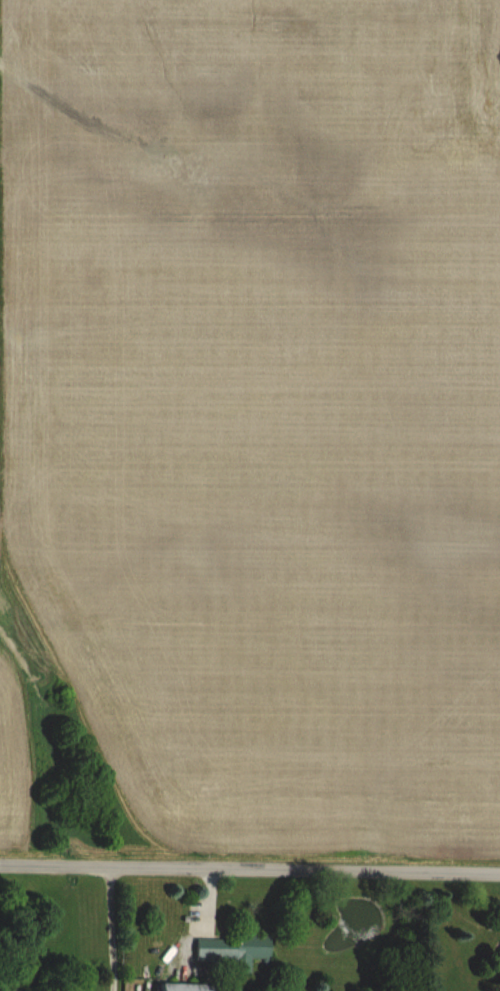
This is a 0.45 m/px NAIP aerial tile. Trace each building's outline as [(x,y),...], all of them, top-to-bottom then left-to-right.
[(266,936),(192,936),(192,962),(229,962),(229,972),(247,972),(247,958),(266,958),(266,936)]
